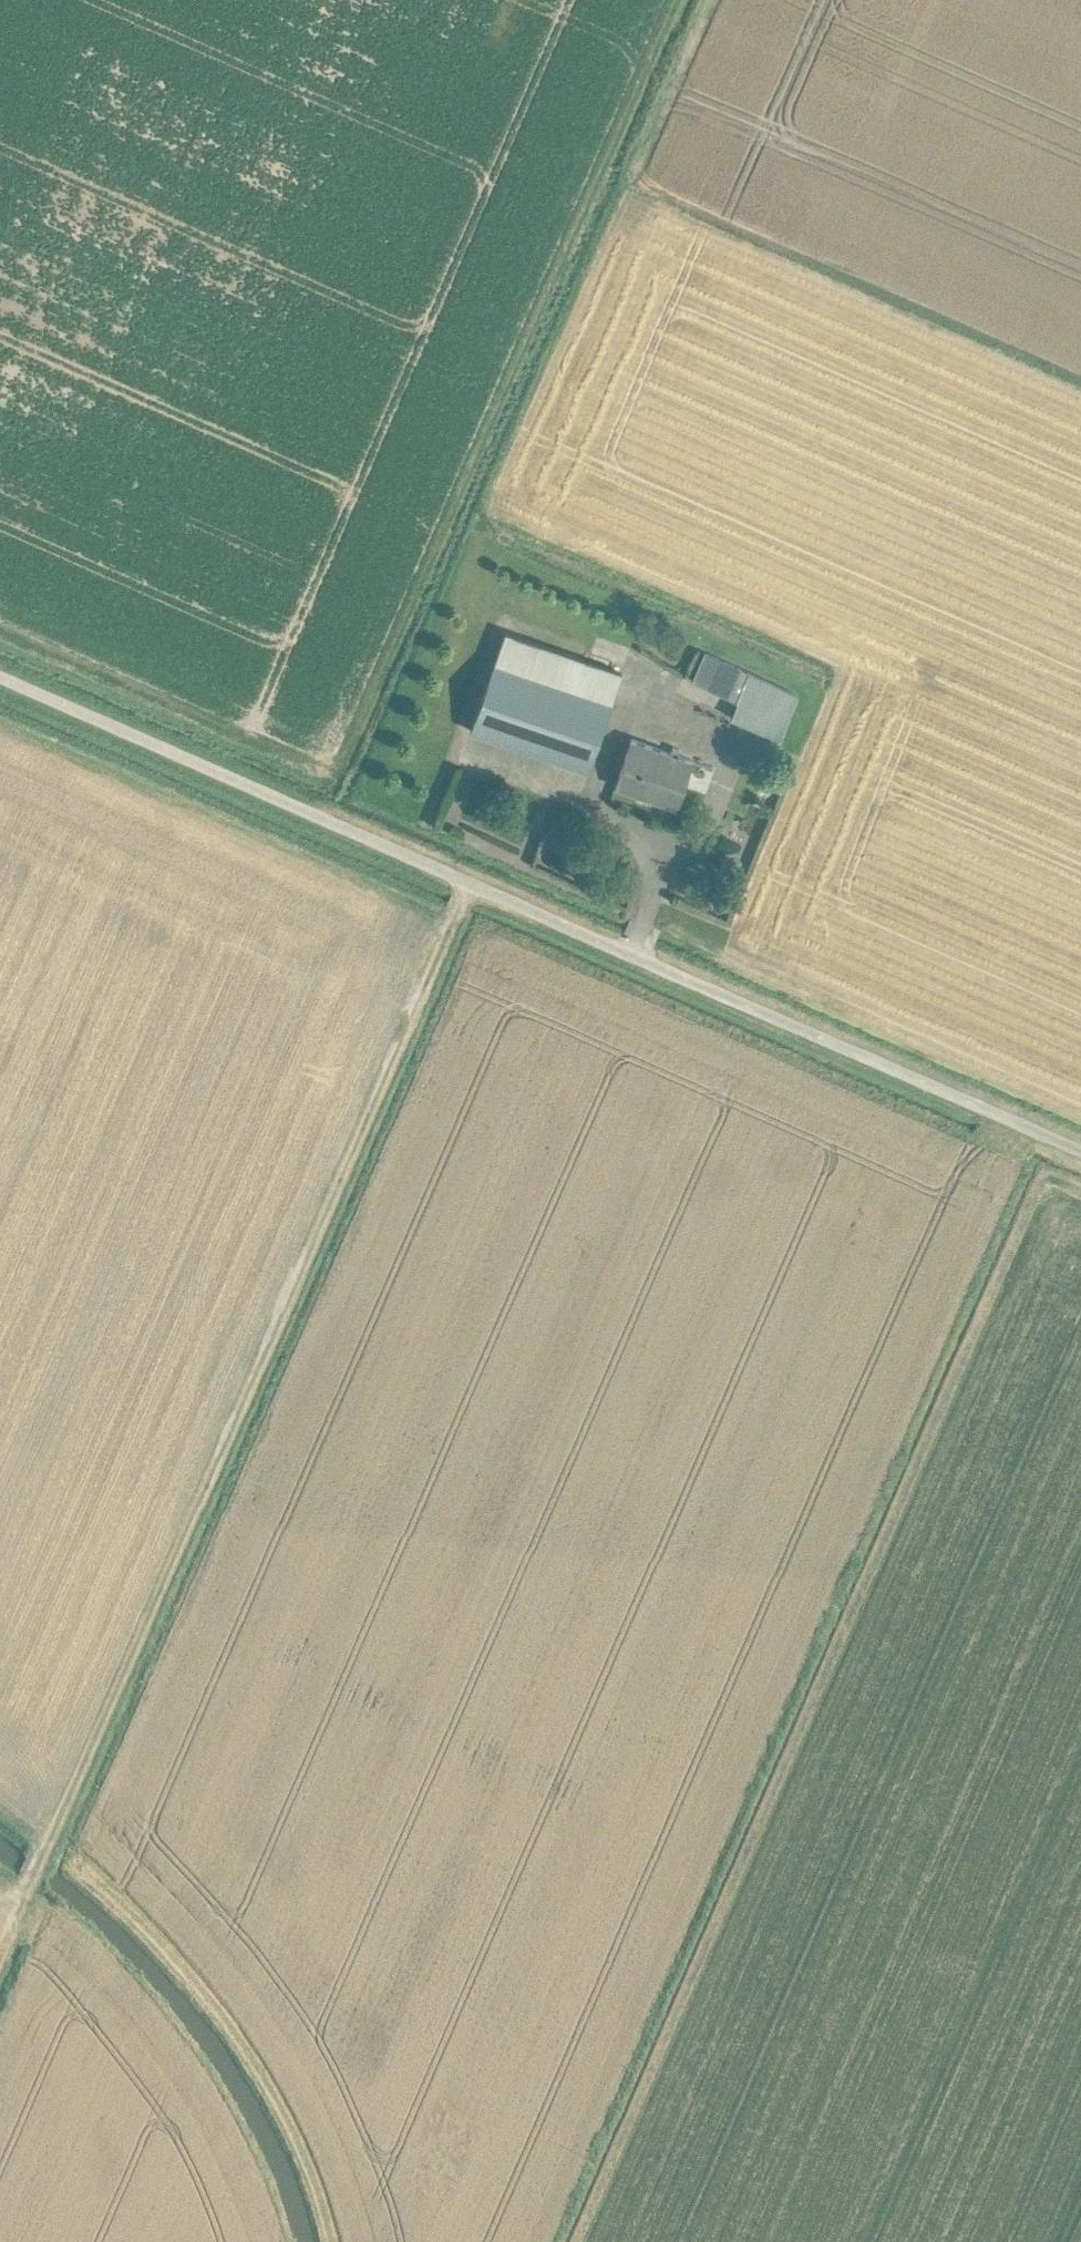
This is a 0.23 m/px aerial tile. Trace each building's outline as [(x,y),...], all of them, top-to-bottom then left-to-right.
[(588,770),(611,701),(622,671),(504,631),(470,729),(588,770)] [(779,737),(798,693),(705,651),(691,682),(737,702),(731,716),(779,737)] [(676,807),(683,786),(693,760),(633,738),(623,764),(615,785),(676,807)]
